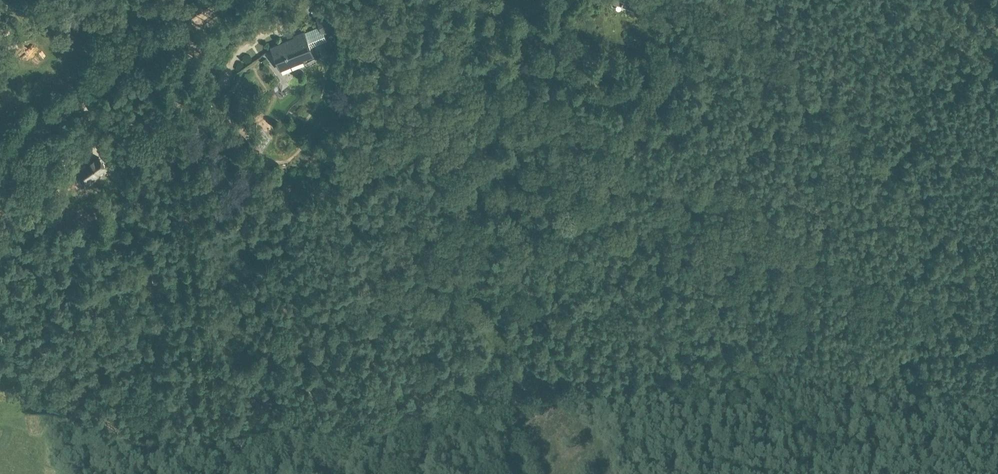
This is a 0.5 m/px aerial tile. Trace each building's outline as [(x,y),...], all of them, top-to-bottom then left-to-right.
[(616,3),(628,7),(628,6),(634,8),(637,0),(617,0),(616,3)] [(316,17),(320,26),(306,31),(311,46),(327,40),(324,33),(336,28),(330,12),(316,17)] [(314,54),(304,32),(295,36),(296,39),(289,42),(289,40),(272,47),(281,70),(305,60),(304,58),(314,54)] [(90,184),(98,178),(98,175),(106,169),(98,157),(87,166),(86,164),(79,169),(90,184)] [(55,185),(58,190),(55,193),(59,199),(72,190),(64,179),(55,185)] [(74,190),(76,192),(79,189),(83,187),(79,182),(76,185),(77,186),(75,188),(76,189),(74,190)] [(152,275),(153,284),(176,282),(174,271),(163,272),(163,274),(152,275)]
